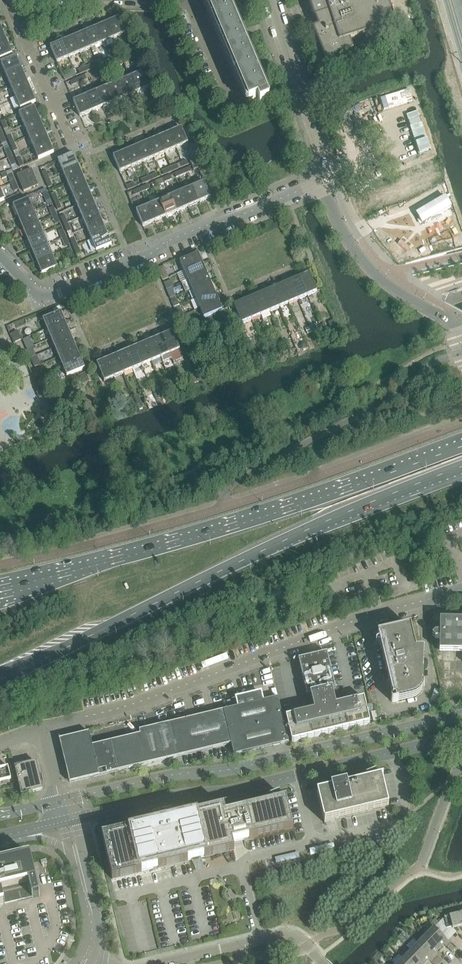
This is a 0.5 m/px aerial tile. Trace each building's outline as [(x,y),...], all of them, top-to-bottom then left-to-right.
[(242,31),(247,29),(244,23),(239,25),(229,0),(202,0),(246,105),(249,104),(258,100),(260,105),(269,101),(267,96),(269,95),(242,31)] [(312,30),(326,63),(329,62),(329,64),(337,60),(336,59),(353,51),(350,41),(396,26),(387,0),(308,0),(314,19),(315,19),(318,28),(312,30)] [(118,18),(107,23),(114,39),(125,34),(118,18)] [(107,23),(96,28),(102,44),(114,39),(107,23)] [(96,28),(84,33),(91,48),(102,44),(96,28)] [(84,33),(73,38),(80,53),(91,48),(84,33)] [(73,38),(62,42),(69,58),(80,53),(73,38)] [(62,42),(50,47),(57,63),(69,58),(62,42)] [(7,43),(0,46),(0,60),(12,55),(7,43)] [(1,63),(6,75),(21,68),(16,57),(1,63)] [(21,68),(6,75),(10,86),(26,80),(21,68)] [(141,73),(130,77),(137,93),(148,88),(141,73)] [(130,77),(119,82),(125,98),(137,93),(130,77)] [(26,80),(10,86),(15,98),(31,91),(26,80)] [(119,82),(107,87),(114,103),(125,98),(119,82)] [(107,87),(96,92),(103,108),(114,103),(107,87)] [(31,91),(15,98),(20,109),(36,103),(31,91)] [(96,92),(85,97),(91,112),(103,108),(96,92)] [(85,97),(73,102),(80,117),(91,112),(85,97)] [(19,114),(24,125),(39,119),(34,107),(19,114)] [(39,119),(24,125),(28,137),(44,130),(39,119)] [(181,128),(170,133),(177,149),(188,144),(181,128)] [(49,142),(44,130),(28,137),(33,148),(49,142)] [(170,133),(159,138),(165,153),(177,149),(170,133)] [(159,138),(147,142),(154,158),(165,153),(159,138)] [(49,142),(33,148),(38,160),(54,153),(49,142)] [(147,142),(136,147),(143,163),(154,158),(147,142)] [(136,147),(125,152),(131,168),(143,163),(136,147)] [(125,152),(113,157),(120,173),(131,168),(125,152)] [(58,161),(63,172),(78,166),(73,154),(58,161)] [(78,166),(63,172),(67,184),(83,177),(78,166)] [(31,169),(17,175),(24,192),(38,186),(31,169)] [(67,184),(72,195),(88,188),(83,177),(67,184)] [(204,182),(193,187),(200,203),(211,198),(204,182)] [(193,187),(182,192),(188,208),(200,203),(193,187)] [(72,195),(77,206),(93,200),(88,188),(72,195)] [(182,192),(170,197),(177,212),(188,208),(182,192)] [(170,197),(159,201),(166,217),(177,212),(170,197)] [(445,197),(416,214),(422,225),(451,208),(445,197)] [(13,206),(18,217),(33,211),(29,199),(13,206)] [(77,206),(82,218),(97,211),(93,200),(77,206)] [(159,201),(148,206),(154,222),(166,217),(159,201)] [(148,206),(136,211),(143,227),(154,222),(148,206)] [(33,211),(18,217),(23,229),(38,222),(33,211)] [(82,218),(86,229),(102,222),(97,211),(82,218)] [(38,222),(23,229),(27,240),(43,234),(38,222)] [(102,222),(86,229),(91,240),(107,234),(102,222)] [(27,240),(32,252),(48,245),(43,234),(27,240)] [(112,245),(107,234),(91,240),(96,251),(112,245)] [(32,252),(37,263),(53,256),(48,245),(32,252)] [(198,254),(180,262),(184,271),(202,264),(198,254)] [(53,256),(37,263),(42,274),(58,268),(53,256)] [(184,271),(177,274),(181,284),(182,284),(188,281),(206,273),(202,264),(184,271)] [(163,267),(157,269),(162,281),(168,278),(163,267)] [(188,281),(182,284),(185,293),(192,290),(210,282),(206,273),(188,281)] [(309,274),(300,278),(308,296),(317,292),(309,274)] [(300,278),(291,282),(298,300),(308,296),(300,278)] [(171,280),(163,283),(166,290),(174,287),(171,280)] [(210,282),(192,290),(196,300),(214,292),(210,282)] [(291,282),(281,286),(289,304),(298,300),(291,282)] [(281,286),(272,290),(279,308),(289,304),(281,286)] [(272,290),(262,294),(270,312),(279,308),(272,290)] [(214,292),(196,300),(200,309),(218,301),(214,292)] [(262,294),(253,298),(261,316),(270,312),(262,294)] [(253,298),(244,301),(251,320),(261,316),(253,298)] [(218,301),(200,309),(204,318),(222,310),(218,301)] [(244,301),(234,305),(242,324),(251,320),(244,301)] [(179,307),(174,309),(178,318),(183,316),(179,307)] [(61,312),(43,320),(47,329),(65,322),(61,312)] [(333,321),(328,323),(332,332),(337,329),(333,321)] [(47,329),(51,339),(69,331),(65,322),(47,329)] [(69,331),(51,339),(55,348),(73,340),(69,331)] [(17,332),(10,335),(14,344),(21,340),(17,332)] [(172,332),(163,336),(170,354),(180,350),(172,332)] [(163,336),(153,340),(161,358),(170,354),(163,336)] [(29,337),(23,340),(23,341),(27,349),(32,347),(33,346),(29,337)] [(55,348),(59,358),(77,350),(73,340),(55,348)] [(153,340),(144,344),(152,362),(161,358),(153,340)] [(287,340),(283,342),(287,352),(291,350),(287,340)] [(144,344),(134,348),(142,366),(152,362),(144,344)] [(32,347),(27,349),(31,359),(36,356),(32,347)] [(23,355),(20,348),(14,350),(17,357),(23,355)] [(134,348),(125,352),(133,370),(142,366),(134,348)] [(59,358),(63,367),(81,359),(77,350),(59,358)] [(125,352),(116,356),(123,374),(133,370),(125,352)] [(36,356),(31,359),(35,368),(41,365),(37,356),(36,356)] [(116,356),(106,360),(114,378),(123,374),(116,356)] [(81,359),(63,367),(67,377),(85,369),(81,359)] [(106,360),(97,364),(105,382),(114,378),(106,360)] [(168,386),(163,388),(164,391),(166,396),(167,398),(172,396),(168,386)] [(39,392),(37,393),(39,399),(47,396),(45,390),(39,392)] [(164,391),(154,395),(157,400),(166,396),(164,391)] [(440,621),(440,634),(435,634),(432,637),(435,640),(440,640),(439,653),(461,653),(461,621),(440,621)] [(411,627),(378,635),(393,699),(395,698),(396,703),(413,699),(414,698),(416,697),(417,696),(418,696),(419,695),(420,694),(420,693),(421,692),(422,691),(422,690),(423,688),(423,686),(423,685),(424,652),(424,651),(423,651),(416,651),(411,627)] [(314,711),(286,718),(292,743),(370,724),(364,699),(336,706),(335,700),(340,699),(340,698),(341,697),(339,688),(335,689),(327,654),(299,661),(307,697),(311,696),(314,711)] [(169,724),(177,757),(231,745),(234,756),(289,743),(278,698),(263,702),(259,693),(260,696),(245,701),(246,706),(169,724)] [(169,724),(139,731),(140,735),(92,747),(89,733),(59,740),(70,783),(177,758),(177,757),(169,724)] [(36,763),(15,768),(20,788),(21,795),(43,790),(36,763)] [(0,769),(0,782),(11,780),(8,767),(0,769)] [(332,789),(317,793),(325,824),(325,822),(389,807),(382,778),(384,778),(383,777),(338,788),(332,788),(332,789)] [(131,829),(102,836),(112,880),(142,873),(158,869),(187,862),(188,862),(205,858),(234,851),(233,843),(249,839),(249,840),(293,830),(286,800),(244,810),(242,803),(241,803),(224,807),(194,814),(178,818),(148,825),(131,829)] [(4,905),(5,905),(4,900),(17,897),(18,902),(40,897),(30,856),(2,863),(1,859),(0,859),(0,906),(4,905)] [(444,918),(444,919),(445,919),(447,929),(452,928),(453,929),(452,929),(453,929),(461,927),(461,914),(444,918)] [(447,929),(445,919),(444,919),(444,918),(434,928),(441,935),(447,929)] [(426,936),(440,950),(444,945),(452,953),(455,949),(441,935),(434,928),(426,936)] [(440,950),(426,936),(418,944),(439,963),(441,963),(443,962),(435,954),(440,950)] [(411,952),(423,963),(426,963),(429,961),(432,963),(439,963),(418,944),(411,952)] [(403,959),(408,963),(423,963),(411,952),(403,959)]
